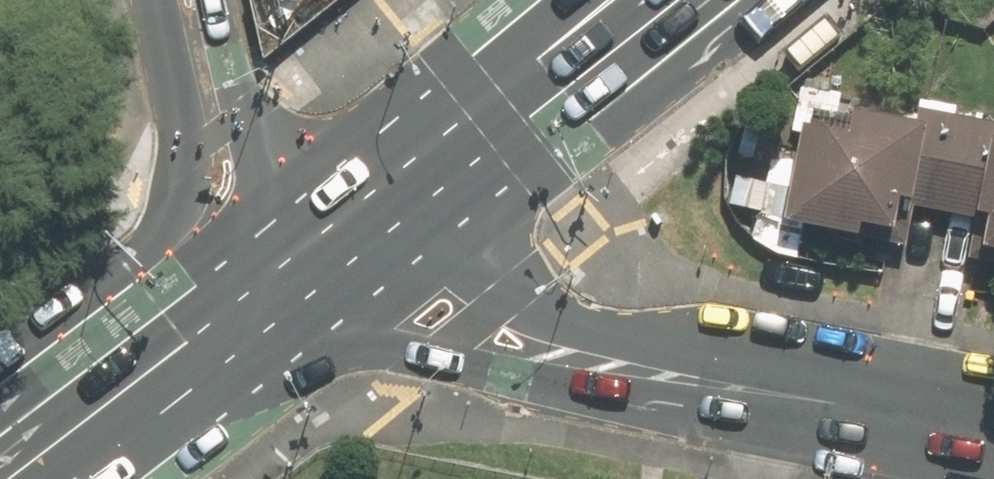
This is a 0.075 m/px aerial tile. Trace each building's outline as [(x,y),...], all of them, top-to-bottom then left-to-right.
[(796,263),(799,238),(907,250),(911,213),(965,219),(961,258),(993,261),(993,124),(914,115),(913,128),(793,114),(787,165),(730,158),(728,162),(727,166),(725,170),(725,174),(724,178),(723,182),(723,186),(723,190),(724,194),(724,199),(725,203),(726,207),(727,211),(728,215),(730,219),(732,222),(734,226),(736,230),(738,233),(741,236),(744,239),(747,242),(750,245),(753,248),(756,250),(760,252),(764,254),(767,256),(771,258),(775,259),(779,260),(783,261),(787,262),(792,262),(796,263)]
